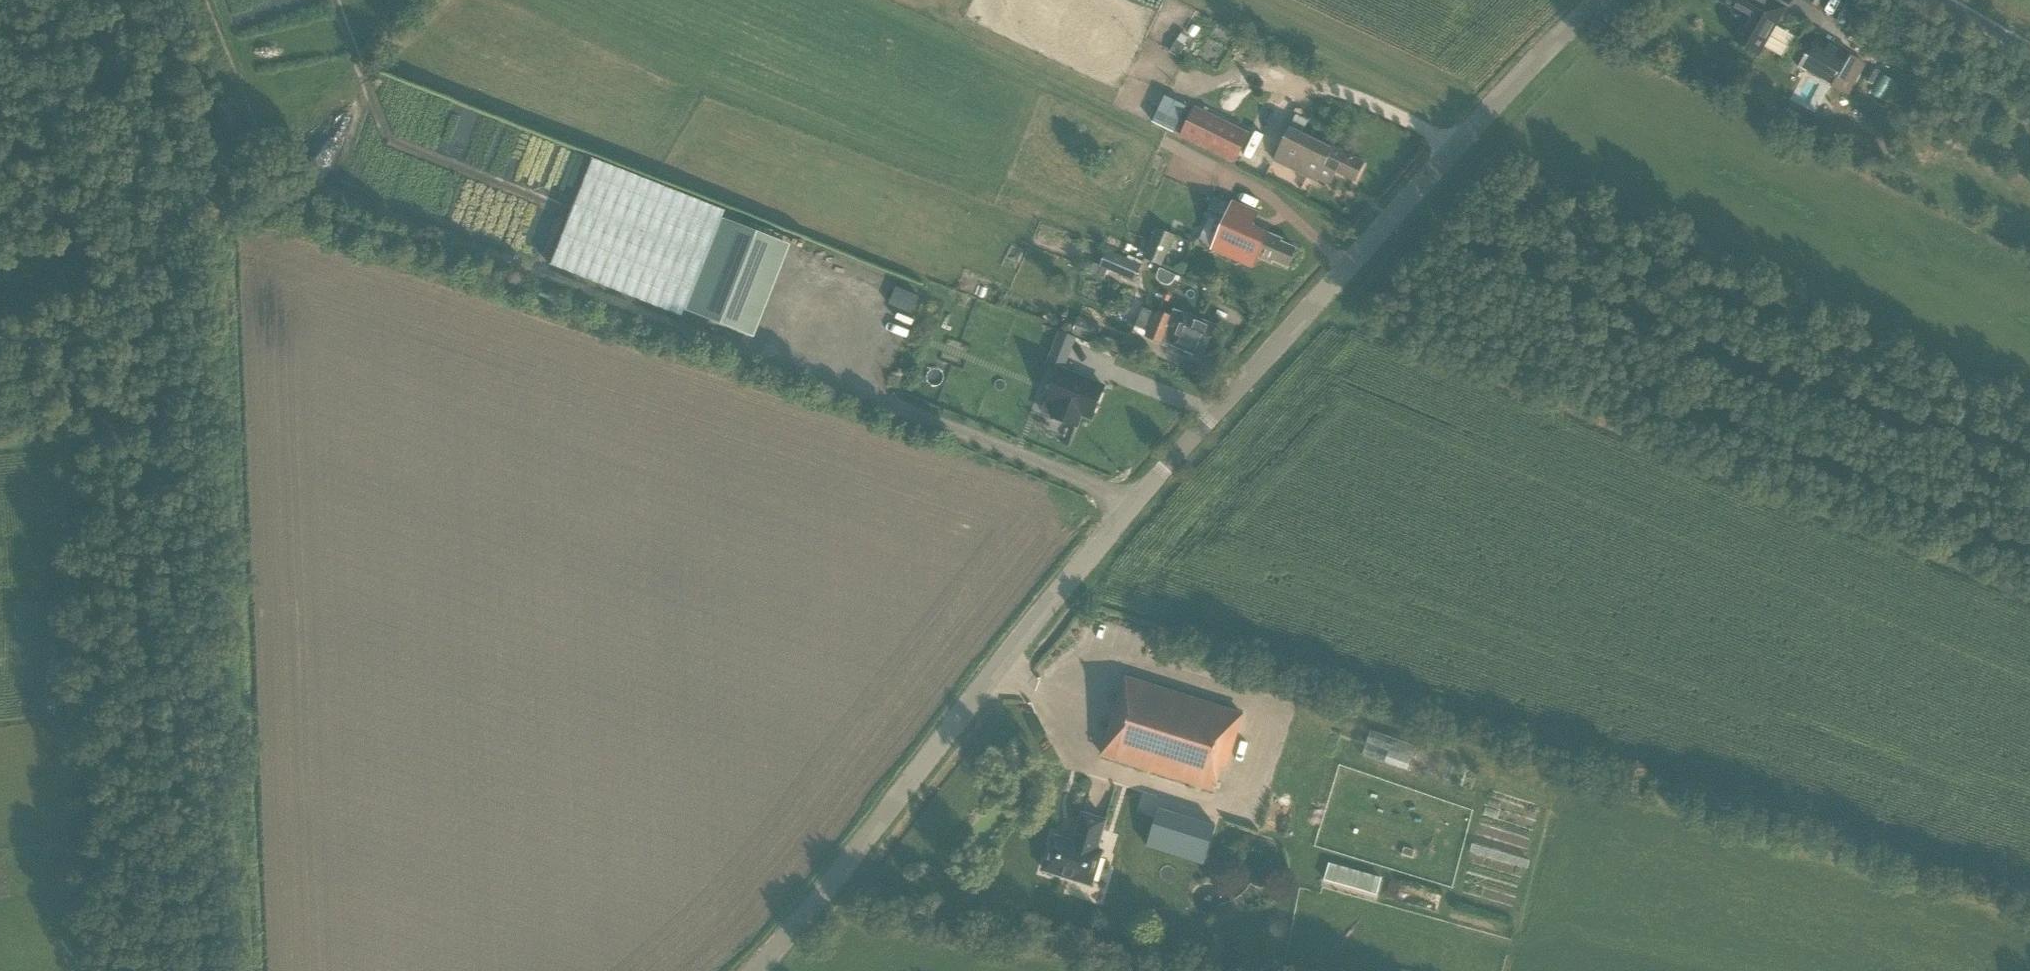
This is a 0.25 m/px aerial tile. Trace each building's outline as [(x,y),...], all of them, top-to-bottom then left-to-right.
[(1718,1),(1734,10),(1734,11),(1747,19),(1734,41),(1758,54),(1784,9),(1768,0),(1719,0),(1718,1)] [(1832,84),(1838,74),(1840,75),(1853,53),(1817,33),(1804,55),(1814,61),(1808,71),(1832,84)] [(1186,103),(1164,93),(1152,120),(1173,130),(1186,103)] [(1181,136),(1235,163),(1249,134),(1196,107),(1181,136)] [(1332,181),(1337,172),(1356,181),(1365,162),(1334,147),(1333,149),(1290,128),(1274,161),(1318,182),(1321,175),(1332,181)] [(684,311),(748,336),(786,243),(721,217),(724,211),(592,158),(550,264),(682,317),(684,311)] [(1272,262),(1273,260),(1289,266),(1296,249),(1281,242),(1282,240),(1267,233),(1266,236),(1253,230),(1260,215),(1234,203),(1213,250),(1239,261),(1246,247),(1259,253),(1257,256),(1272,262)] [(1145,259),(1163,267),(1176,237),(1158,229),(1145,259)] [(533,232),(527,254),(538,257),(544,235),(533,232)] [(1101,267),(1137,282),(1143,266),(1108,251),(1101,267)] [(1159,272),(1158,277),(1159,281),(1162,284),(1165,286),(1170,287),(1174,285),(1177,281),(1178,277),(1161,269),(1159,272)] [(1169,325),(1173,317),(1160,312),(1159,314),(1145,309),(1135,332),(1149,338),(1162,343),(1163,341),(1186,350),(1186,351),(1196,355),(1201,343),(1208,346),(1217,325),(1185,312),(1178,329),(1169,325)] [(1053,354),(1065,359),(1073,336),(1062,332),(1053,354)] [(1070,374),(1058,405),(1068,409),(1063,422),(1086,431),(1092,418),(1103,422),(1115,392),(1070,374)] [(1215,790),(1223,766),(1227,767),(1243,715),(1127,678),(1103,754),(1215,790)] [(1363,757),(1409,771),(1417,747),(1371,732),(1363,757)] [(1217,826),(1160,808),(1153,831),(1181,840),(1176,855),(1205,864),(1217,826)] [(1093,885),(1104,851),(1098,849),(1107,821),(1084,813),(1075,842),(1056,836),(1045,870),(1093,885)] [(1325,881),(1378,895),(1383,879),(1330,865),(1325,881)]
